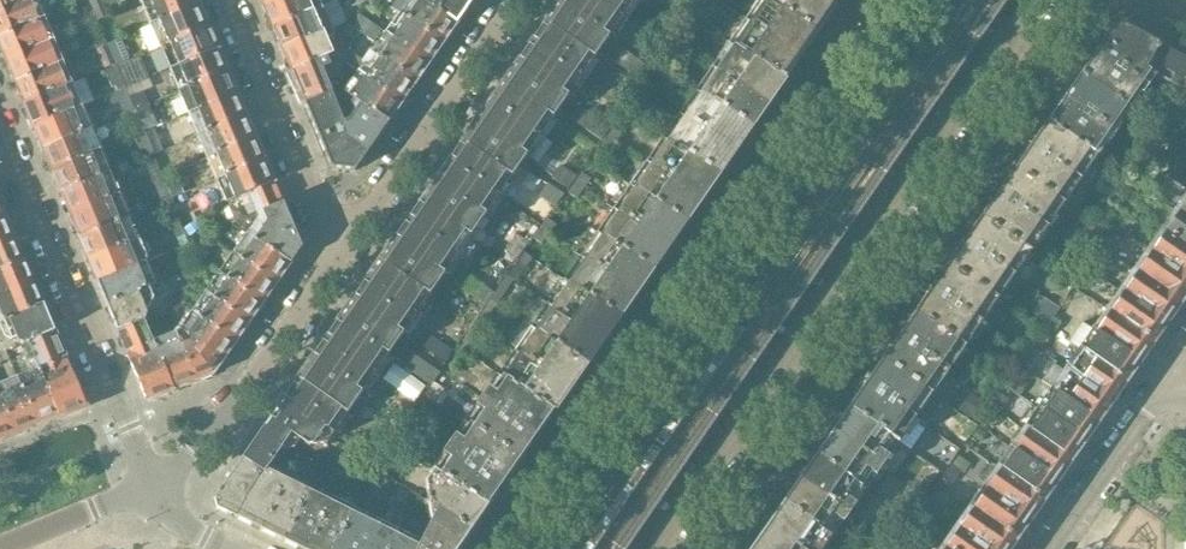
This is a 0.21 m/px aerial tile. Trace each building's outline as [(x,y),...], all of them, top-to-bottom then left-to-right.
[(35,0),(28,0),(0,12),(0,37),(43,20),(35,0)] [(28,0),(0,0),(0,12),(28,0)] [(97,20),(106,16),(108,16),(101,0),(89,0),(97,20)] [(196,0),(151,0),(139,5),(148,27),(199,6),(196,0)] [(317,0),(274,0),(263,4),(262,5),(271,26),(316,7),(320,6),(317,0)] [(359,11),(364,0),(354,0),(359,11)] [(420,0),(406,0),(406,1),(410,4),(402,15),(443,43),(456,25),(420,0)] [(456,25),(473,0),(420,0),(456,25)] [(570,93),(621,19),(594,0),(561,0),(445,167),(435,182),(484,216),(494,202),(570,93)] [(621,19),(634,0),(594,0),(621,19)] [(718,1),(717,0),(706,0),(694,17),(702,23),(718,1)] [(768,0),(757,0),(744,19),(800,58),(817,34),(768,0)] [(818,0),(768,0),(817,34),(833,10),(818,0)] [(833,10),(840,0),(818,0),(833,10)] [(208,28),(199,6),(148,27),(157,49),(159,48),(208,28)] [(280,47),(330,27),(327,19),(322,21),(316,7),(271,26),(272,28),(280,47)] [(443,43),(402,15),(394,27),(390,24),(385,32),(429,63),(443,43)] [(116,41),(106,16),(97,20),(107,44),(116,41)] [(684,49),(702,23),(694,17),(675,43),(684,49)] [(800,58),(744,19),(727,42),(784,81),(800,58)] [(43,20),(0,37),(0,49),(5,61),(52,42),(43,20)] [(347,24),(345,32),(354,35),(357,22),(347,24)] [(1154,81),(1169,54),(1114,26),(1111,31),(1095,54),(1147,90),(1154,81)] [(218,50),(209,27),(208,28),(159,48),(168,71),(218,50)] [(332,53),(326,39),(333,35),(330,27),(280,47),(290,70),(325,56),(332,53)] [(429,63),(385,32),(379,40),(383,43),(375,54),(415,83),(429,63)] [(119,39),(116,41),(107,44),(116,67),(128,62),(119,39)] [(61,64),(52,42),(5,61),(14,83),(61,64)] [(784,81),(727,42),(711,66),(767,105),(784,81)] [(669,70),(684,49),(675,43),(661,64),(669,70)] [(116,67),(107,44),(105,45),(106,46),(96,50),(105,71),(116,67)] [(651,70),(619,48),(611,60),(643,82),(651,70)] [(227,71),(218,50),(168,71),(177,92),(227,71)] [(415,83),(375,54),(368,64),(363,62),(359,69),(403,100),(415,83)] [(1147,90),(1095,54),(1077,80),(1127,114),(1137,99),(1140,100),(1147,90)] [(1185,82),(1185,64),(1169,54),(1154,81),(1179,95),(1185,82)] [(332,91),(322,68),(329,65),(325,56),(290,70),(304,103),(332,91)] [(131,61),(128,62),(116,67),(125,88),(140,82),(131,61)] [(71,86),(61,64),(14,83),(23,105),(71,86)] [(652,94),(669,70),(661,64),(644,88),(652,94)] [(767,105),(711,66),(694,90),(751,129),(767,105)] [(125,88),(116,67),(105,71),(112,88),(115,86),(117,92),(125,88)] [(403,100),(359,69),(353,77),(357,80),(347,94),(353,99),(388,123),(403,100)] [(236,93),(227,71),(177,92),(186,114),(236,93)] [(1127,114),(1077,80),(1060,104),(1113,139),(1120,128),(1118,127),(1127,114)] [(71,86),(23,105),(22,105),(32,128),(33,128),(80,109),(71,86)] [(130,100),(125,88),(117,92),(103,97),(107,108),(118,103),(123,115),(126,114),(134,110),(130,100)] [(634,120),(652,94),(644,88),(625,114),(634,120)] [(751,129),(694,90),(678,114),(734,153),(751,129)] [(372,146),(348,130),(345,122),(332,91),(304,103),(303,104),(330,169),(354,172),(372,146)] [(246,116),(236,93),(186,114),(195,136),(246,116)] [(144,94),(130,100),(134,110),(135,110),(136,111),(149,106),(144,94)] [(388,123),(353,99),(352,102),(355,110),(351,119),(345,122),(348,130),(372,146),(388,123)] [(1113,139),(1060,104),(1045,126),(1095,160),(1104,146),(1107,148),(1113,139)] [(149,106),(136,111),(144,132),(153,128),(157,127),(149,106)] [(610,129),(578,107),(570,119),(601,141),(610,129)] [(91,129),(83,108),(80,109),(33,128),(42,150),(91,129)] [(144,134),(144,132),(136,111),(135,110),(134,110),(126,114),(135,137),(144,134)] [(734,153),(678,114),(661,137),(718,176),(734,153)] [(255,137),(246,116),(195,136),(204,158),(255,137)] [(614,126),(600,146),(609,152),(623,132),(614,126)] [(1095,160),(1045,126),(1028,150),(1078,184),(1095,160)] [(163,151),(153,128),(144,132),(144,134),(152,155),(163,151)] [(101,151),(91,129),(42,150),(51,172),(101,151)] [(144,134),(135,137),(134,138),(143,160),(153,156),(152,155),(144,134)] [(264,159),(255,137),(204,158),(213,179),(264,159)] [(652,151),(647,159),(645,160),(702,200),(718,176),(661,137),(652,151)] [(647,159),(652,151),(645,146),(640,154),(647,159)] [(1078,184),(1028,150),(1011,174),(1061,208),(1078,184)] [(110,173),(101,151),(51,172),(60,194),(110,173)] [(162,178),(161,175),(153,156),(143,160),(152,181),(162,178)] [(273,181),(264,159),(213,179),(223,202),(227,200),(273,181)] [(702,200),(645,160),(629,184),(685,223),(702,200)] [(567,191),(575,179),(559,168),(551,180),(567,191)] [(119,195),(110,173),(60,194),(69,216),(119,195)] [(581,173),(567,193),(576,199),(590,179),(581,173)] [(1061,208),(1011,174),(995,198),(1045,232),(1061,208)] [(171,200),(162,179),(162,178),(152,181),(161,204),(171,200)] [(301,248),(273,181),(227,200),(235,222),(253,214),(255,218),(244,234),(289,266),(301,248)] [(471,236),(484,216),(435,182),(421,201),(471,236)] [(1137,197),(1118,183),(1105,200),(1124,214),(1137,197)] [(685,223),(629,184),(612,208),(669,247),(685,223)] [(554,208),(563,196),(547,185),(539,197),(554,208)] [(1184,192),(1170,212),(1185,223),(1185,193),(1184,192)] [(128,218),(119,195),(69,216),(79,238),(126,219),(128,218)] [(1045,232),(995,198),(978,221),(1028,256),(1045,232)] [(389,354),(421,308),(471,236),(421,201),(298,379),(347,413),(389,354)] [(201,233),(187,204),(176,209),(187,232),(189,238),(201,233)] [(669,247),(612,208),(596,232),(652,271),(669,247)] [(187,232),(176,209),(165,214),(176,237),(187,232)] [(216,218),(212,213),(210,209),(196,219),(202,227),(216,218)] [(1170,212),(1156,232),(1185,253),(1185,223),(1170,212)] [(0,220),(0,246),(15,240),(5,218),(0,220)] [(135,240),(126,219),(79,238),(78,238),(87,260),(135,240)] [(546,219),(532,238),(541,245),(555,225),(546,219)] [(1028,256),(978,221),(962,245),(1011,280),(1028,256)] [(652,271),(596,232),(579,255),(636,294),(652,271)] [(1156,232),(1142,252),(1185,282),(1185,253),(1156,232)] [(289,266),(244,234),(230,254),(275,286),(289,266)] [(15,240),(0,246),(0,270),(23,261),(15,240)] [(145,263),(135,240),(87,260),(96,283),(145,263)] [(1090,240),(1081,254),(1092,261),(1101,248),(1090,240)] [(190,245),(178,249),(185,267),(197,262),(190,245)] [(1011,280),(962,245),(945,269),(995,303),(1011,280)] [(1142,252),(1129,272),(1178,305),(1185,294),(1185,282),(1142,252)] [(524,253),(507,276),(513,280),(516,282),(532,259),(524,253)] [(275,286),(230,254),(216,274),(261,306),(275,286)] [(636,294),(579,255),(563,279),(619,318),(636,294)] [(24,261),(23,261),(0,270),(0,297),(34,283),(24,261)] [(154,286),(145,263),(96,283),(106,305),(147,289),(154,286)] [(183,293),(199,274),(190,266),(173,286),(180,293),(181,291),(183,293)] [(1087,268),(1074,289),(1082,294),(1095,274),(1087,268)] [(494,294),(458,269),(450,281),(486,306),(494,294)] [(995,303),(945,269),(929,292),(979,327),(995,303)] [(1178,305),(1129,272),(1115,291),(1165,325),(1178,305)] [(261,306),(216,274),(202,294),(248,325),(261,306)] [(497,304),(513,280),(507,276),(491,300),(497,304)] [(619,318),(563,279),(547,302),(603,341),(619,318)] [(42,303),(34,283),(0,297),(0,320),(42,303)] [(143,311),(147,309),(152,299),(147,289),(106,305),(116,330),(143,319),(145,314),(143,311)] [(187,296),(183,293),(181,291),(180,293),(172,302),(177,307),(187,296)] [(1165,325),(1115,291),(1102,310),(1152,343),(1165,325)] [(979,327),(929,292),(913,316),(963,350),(979,327)] [(248,325),(202,294),(188,314),(234,345),(248,325)] [(479,329),(497,304),(491,300),(473,325),(479,329)] [(603,341),(547,302),(530,326),(587,365),(603,341)] [(42,303),(0,320),(0,329),(2,333),(11,337),(14,336),(16,340),(23,343),(26,342),(53,330),(42,303)] [(1152,343),(1102,310),(1088,330),(1138,363),(1152,343)] [(234,345),(188,314),(178,329),(223,361),(234,345)] [(963,350),(913,316),(896,340),(946,374),(963,350)] [(172,392),(151,341),(149,335),(155,333),(151,322),(149,317),(143,319),(116,330),(144,396),(153,400),(172,392)] [(463,352),(479,329),(473,325),(458,348),(463,352)] [(587,365),(530,326),(514,350),(570,389),(587,365)] [(1047,327),(1032,350),(1039,355),(1054,333),(1047,327)] [(223,361),(178,329),(174,334),(194,383),(213,375),(223,361)] [(64,356),(53,330),(26,342),(29,352),(36,368),(37,367),(64,356)] [(1138,363),(1088,330),(1074,350),(1124,383),(1138,363)] [(194,383),(174,334),(172,333),(171,333),(151,341),(172,392),(194,383)] [(946,374),(896,340),(880,363),(930,397),(946,374)] [(441,347),(433,358),(442,364),(450,352),(441,347)] [(570,389),(514,350),(497,374),(502,377),(554,412),(570,389)] [(1124,383),(1074,350),(1060,371),(1110,404),(1124,383)] [(0,353),(0,363),(9,359),(6,351),(0,353)] [(439,373),(407,351),(399,363),(431,385),(433,382),(439,373)] [(83,401),(64,356),(37,367),(58,418),(59,419),(80,410),(83,401)] [(930,397),(880,363),(863,387),(913,422),(930,397)] [(58,418),(37,367),(36,368),(13,377),(35,428),(58,418)] [(1110,404),(1060,371),(1048,389),(1097,423),(1110,404)] [(13,377),(0,383),(0,407),(13,437),(35,428),(13,377)] [(554,412),(502,377),(493,390),(488,388),(481,397),(537,437),(554,412)] [(347,413),(298,379),(284,399),(334,433),(347,413)] [(913,422),(863,387),(847,411),(896,446),(913,422)] [(1097,423),(1048,389),(1034,409),(1083,443),(1097,423)] [(537,437),(481,397),(474,407),(479,410),(469,425),(520,461),(537,437)] [(328,441),(334,433),(284,399),(244,457),(264,471),(268,465),(280,450),(295,460),(307,447),(309,449),(313,443),(317,445),(328,441)] [(0,407),(0,442),(13,437),(0,407)] [(1083,443),(1034,409),(1020,429),(1069,462),(1083,443)] [(896,446),(847,411),(830,435),(880,469),(896,446)] [(520,461),(469,425),(460,438),(456,435),(448,445),(504,484),(520,461)] [(1069,462),(1020,429),(1006,449),(1055,483),(1069,462)] [(880,469),(830,435),(813,459),(863,493),(880,469)] [(396,447),(389,443),(383,452),(390,456),(396,447)] [(504,484),(448,445),(441,454),(446,458),(436,471),(488,507),(504,484)] [(1055,483),(1006,449),(992,469),(1041,502),(1055,483)] [(354,455),(348,463),(363,473),(369,465),(354,455)] [(237,519),(257,480),(264,471),(244,457),(214,500),(217,509),(237,519)] [(863,493),(813,459),(797,483),(847,518),(853,520),(859,520),(870,502),(869,497),(863,493)] [(950,485),(959,472),(945,463),(937,475),(950,485)] [(260,531),(288,475),(268,465),(264,471),(257,480),(237,519),(260,531)] [(488,507),(436,471),(433,469),(426,480),(431,484),(424,494),(424,499),(437,508),(471,531),(488,507)] [(1041,502),(992,469),(979,489),(1028,522),(1041,502)] [(282,542),(310,486),(288,475),(260,531),(282,542)] [(847,518),(797,483),(780,507),(830,541),(847,518)] [(332,497),(310,486),(282,542),(297,548),(306,548),(332,497)] [(1028,522),(979,489),(966,508),(1015,541),(1028,522)] [(354,508),(332,497),(306,548),(333,548),(354,508)] [(780,507),(764,530),(792,548),(825,548),(830,541),(780,507)] [(376,519),(354,508),(333,548),(361,548),(376,519)] [(437,508),(428,525),(409,512),(403,522),(422,536),(420,541),(417,546),(421,548),(459,548),(471,531),(437,508)] [(966,508),(952,527),(984,548),(1009,548),(1015,541),(966,508)] [(398,530),(376,519),(361,548),(389,548),(398,530)] [(952,527),(939,547),(942,548),(984,548),(952,527)] [(417,546),(420,541),(398,530),(389,548),(416,548),(417,546)] [(764,530),(751,548),(792,548),(764,530)] [(939,547),(929,539),(922,548),(942,548),(939,547)]
